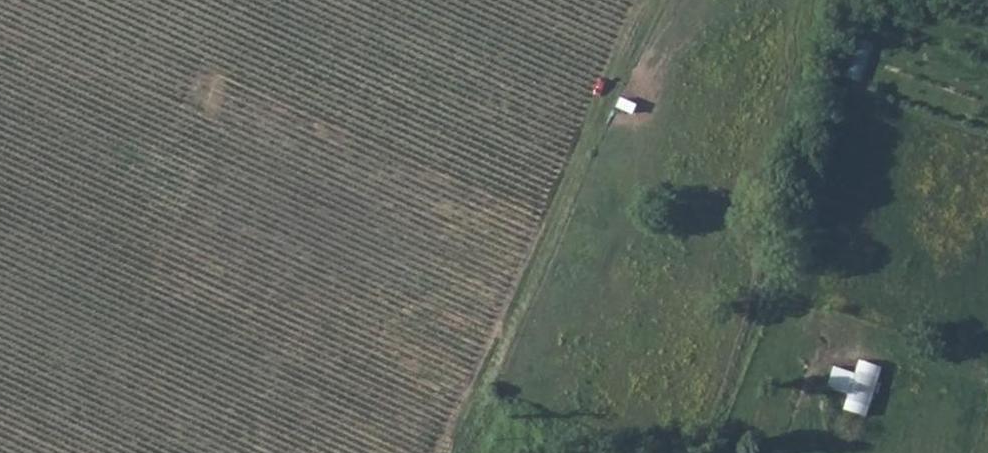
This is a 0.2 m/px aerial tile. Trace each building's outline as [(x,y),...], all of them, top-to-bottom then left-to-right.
[(853,359),(852,369),(827,365),(823,387),(844,390),(841,408),(868,412),(876,362),(853,359)]
